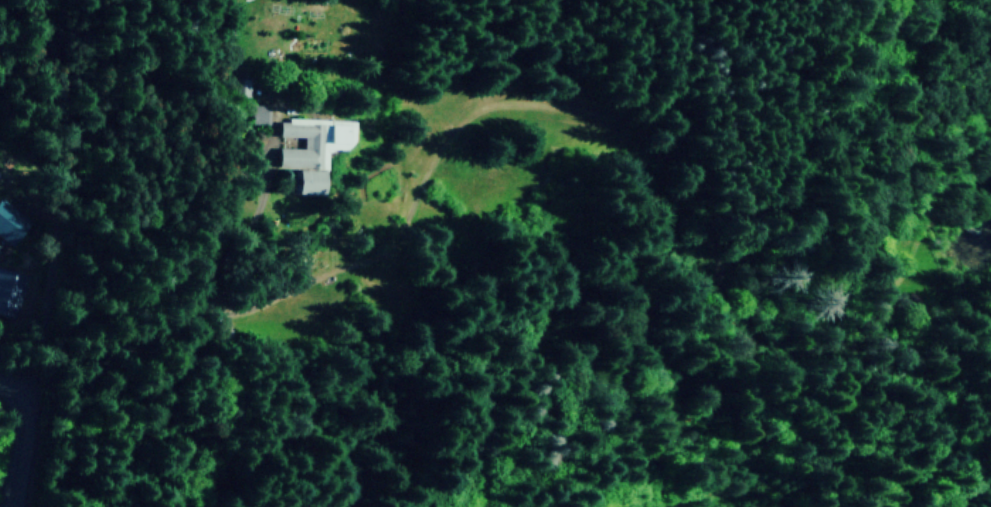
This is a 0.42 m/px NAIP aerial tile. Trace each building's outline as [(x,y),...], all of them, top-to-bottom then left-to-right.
[(252,123),(270,124),(271,105),(253,105),(252,123)] [(354,120),(289,118),(289,121),(280,121),(279,136),(304,137),(304,148),(278,147),(277,167),(293,168),(292,193),(320,194),(321,169),(327,169),(328,146),(347,147),(347,135),(353,136),(354,120)] [(0,199),(0,237),(11,245),(29,220),(0,199)] [(0,268),(0,315),(14,319),(27,276),(0,268)]
